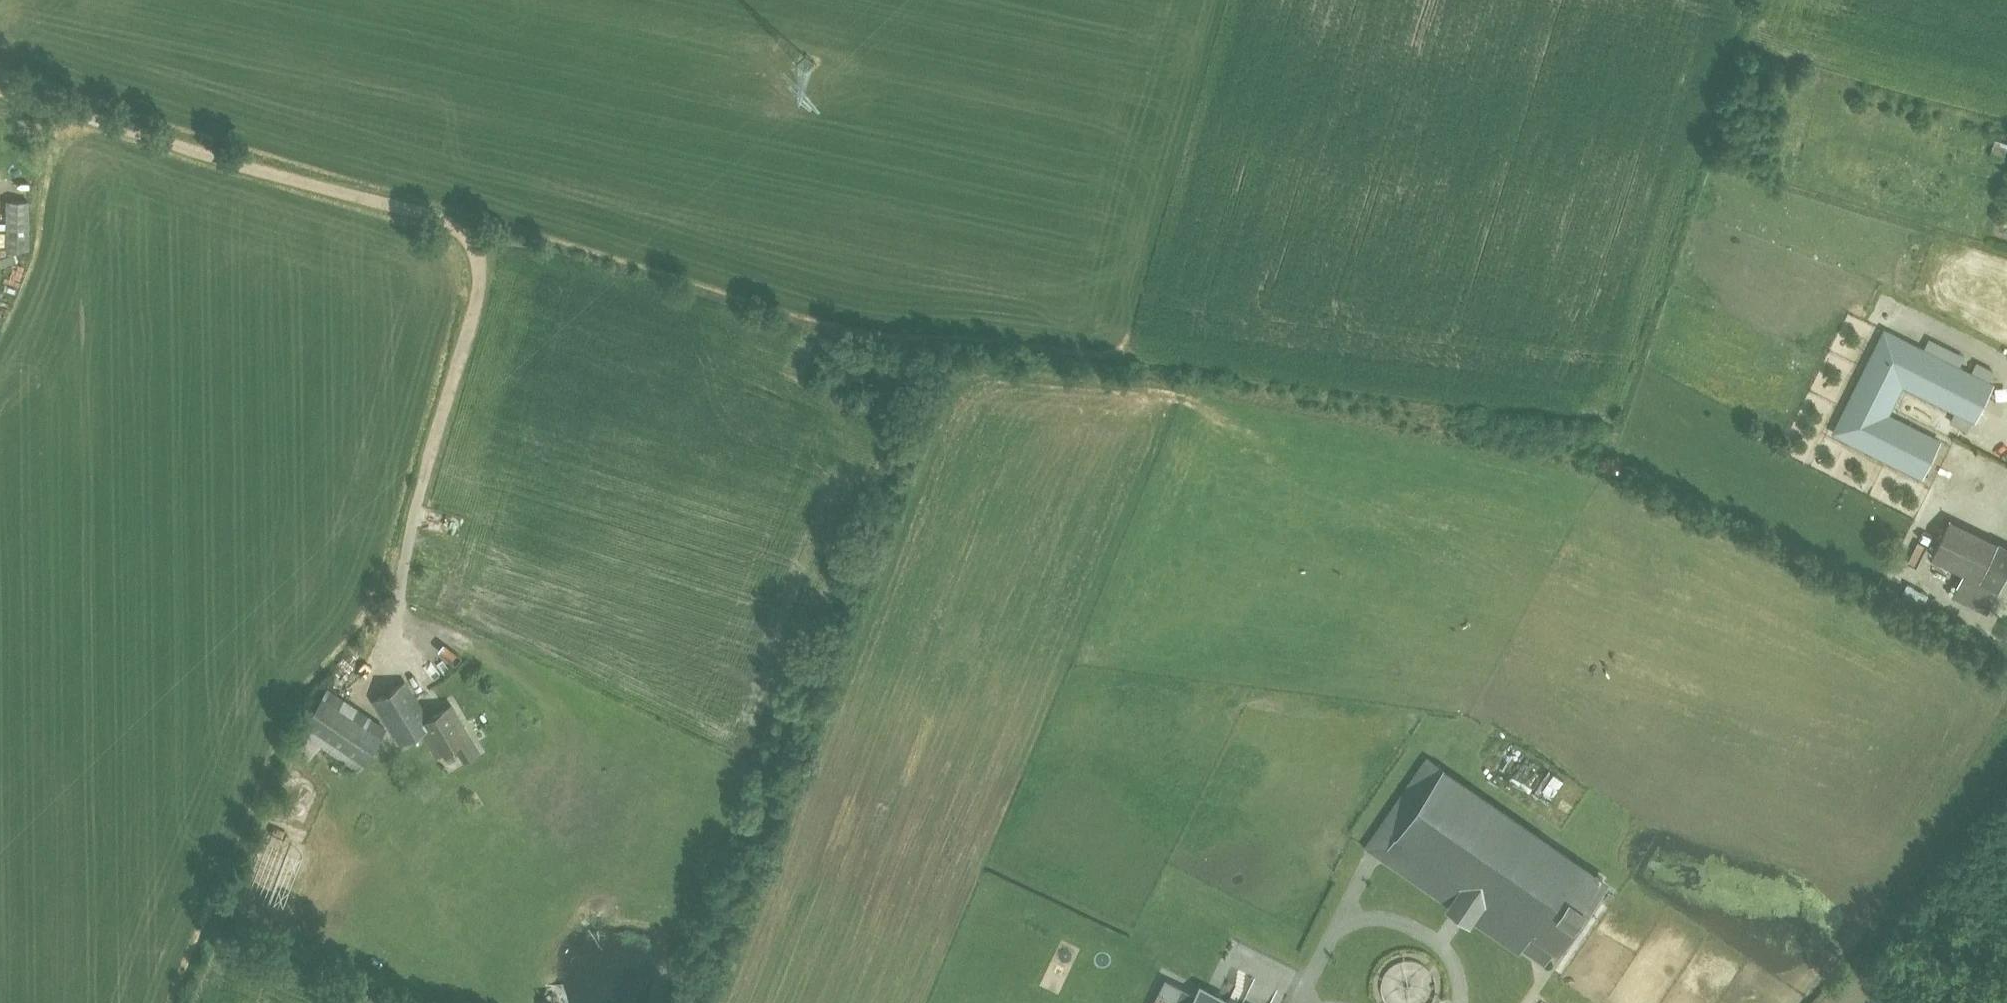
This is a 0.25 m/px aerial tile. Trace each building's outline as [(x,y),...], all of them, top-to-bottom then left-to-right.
[(6,246),(6,250),(31,249),(30,200),(7,200),(7,201),(6,246)] [(1993,384),(1885,331),(1876,350),(1882,352),(1841,435),(1835,432),(1835,433),(1854,442),(1857,437),(1919,468),(1916,473),(1922,476),(1940,441),(1934,438),(1931,443),(1885,421),(1888,415),(1882,412),(1898,382),(1903,384),(1906,379),(1922,387),(1919,392),(1975,420),(1993,384)] [(1951,520),(1934,556),(1966,572),(1954,596),(1988,612),(2006,574),(2006,548),(1951,520)] [(1914,585),(1911,600),(1930,604),(1933,589),(1914,585)] [(431,724),(427,719),(405,681),(375,700),(401,742),(422,729),(431,724)] [(389,726),(327,687),(299,729),(290,742),(311,757),(320,744),(358,772),(389,726)] [(431,724),(422,729),(437,754),(455,743),(464,759),(479,750),(469,733),(468,734),(462,724),(463,723),(452,704),(427,719),(431,724)] [(1431,761),(1370,848),(1371,849),(1373,846),(1385,854),(1383,857),(1454,906),(1452,910),(1469,922),(1472,919),(1521,953),(1524,948),(1546,963),(1557,947),(1558,947),(1576,922),(1577,923),(1588,907),(1587,906),(1604,881),(1560,850),(1450,774),(1431,761)] [(1546,790),(1565,798),(1572,782),(1554,773),(1546,790)] [(1352,898),(1361,902),(1369,886),(1360,881),(1352,898)] [(1168,977),(1160,993),(1179,1002),(1219,1002),(1168,977)]
